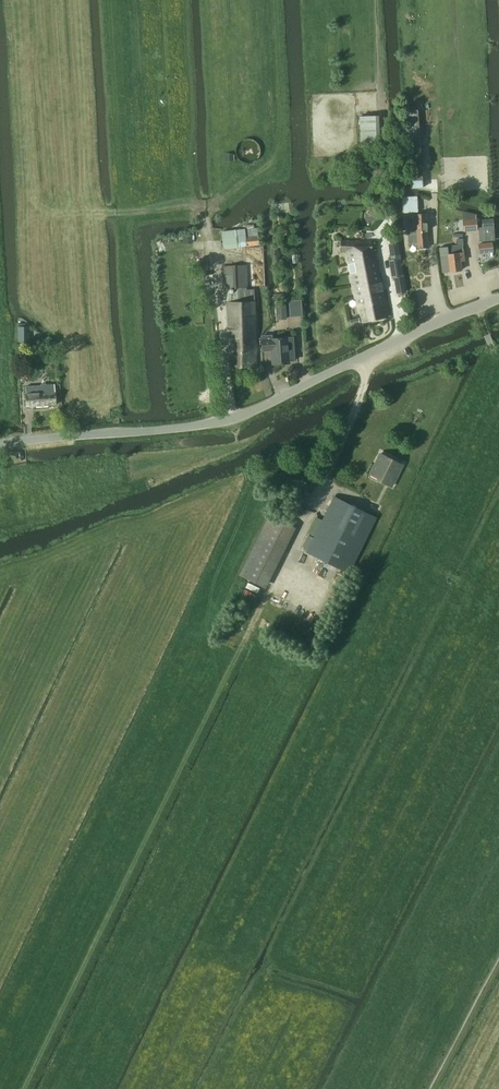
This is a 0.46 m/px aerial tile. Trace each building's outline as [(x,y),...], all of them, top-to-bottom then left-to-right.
[(410,189),(422,188),(417,110),(405,110),(410,189)] [(379,116),(360,116),(361,148),(380,148),(379,116)] [(418,212),(417,197),(402,198),(403,213),(418,212)] [(477,230),(476,218),(476,214),(462,211),(462,219),(463,231),(477,230)] [(428,246),(425,214),(425,213),(406,214),(408,243),(417,243),(417,247),(428,247),(428,246)] [(482,220),(483,241),(494,240),(493,219),(482,220)] [(257,227),(245,229),(247,245),(247,247),(260,245),(259,236),(258,236),(257,227)] [(352,286),(379,280),(371,241),(341,241),(341,252),(346,253),(352,286)] [(397,243),(388,244),(391,260),(400,258),(397,243)] [(480,253),(493,252),(492,243),(479,244),(480,253)] [(460,260),(464,260),(462,244),(457,245),(439,248),(442,272),(461,270),(460,260)] [(391,260),(389,260),(392,277),(394,277),(402,275),(400,258),(391,260)] [(224,290),(247,289),(246,265),(223,266),(224,290)] [(402,275),(394,277),(396,288),(404,286),(402,275)] [(386,317),(379,280),(352,286),(357,307),(359,307),(362,322),(386,317)] [(230,367),(256,366),(255,301),(226,303),(230,367)] [(276,318),(285,318),(284,304),(275,304),(276,318)] [(31,327),(18,327),(18,343),(31,343),(31,327)] [(270,336),(262,337),(262,350),(271,349),(272,364),(289,363),(289,362),(295,361),(294,338),(270,339),(270,336)] [(54,384),(24,387),(26,407),(55,404),(54,384)] [(380,454),(379,453),(371,471),(372,471),(372,470),(379,474),(377,479),(391,486),(402,464),(387,457),(387,458),(380,455),(380,454)] [(375,517),(334,497),(307,552),(348,572),(375,517)] [(292,526),(269,514),(239,575),(262,587),(292,526)]
